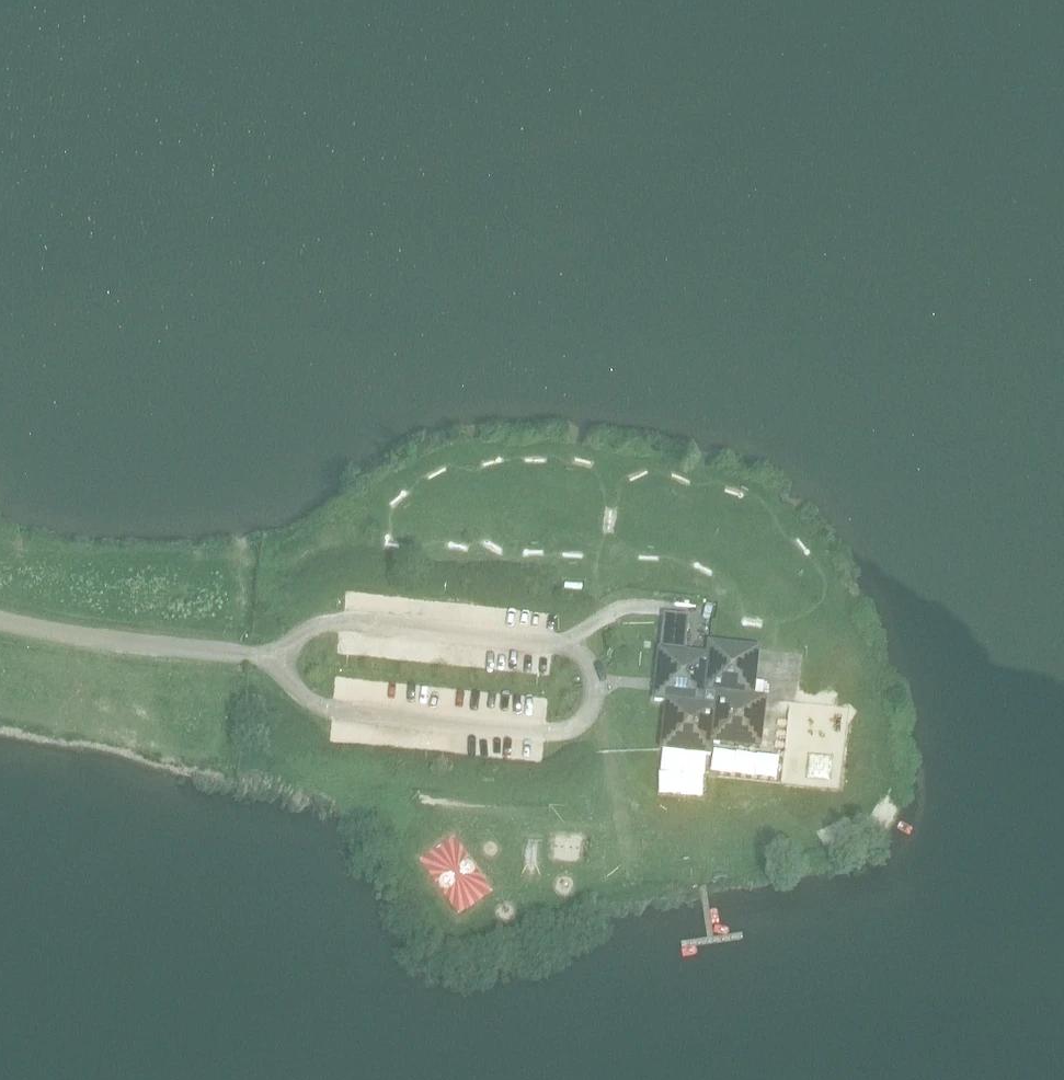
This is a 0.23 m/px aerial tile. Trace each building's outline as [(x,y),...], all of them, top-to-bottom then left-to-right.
[(762,750),(767,701),(755,700),(760,652),(711,646),(709,659),(661,653),(658,684),(656,703),(668,704),(663,752),(712,757),(714,745),(762,750)]
